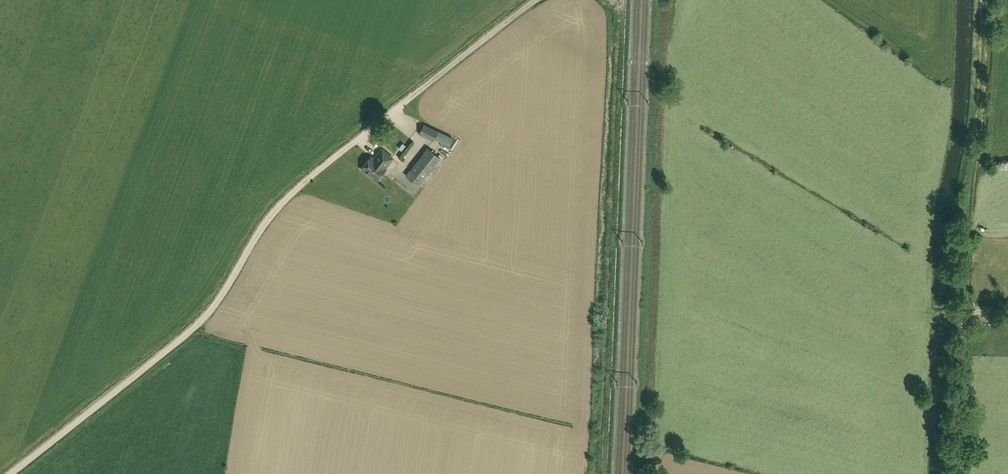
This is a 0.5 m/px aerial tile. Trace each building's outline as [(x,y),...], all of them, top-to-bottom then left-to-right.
[(434,141),(435,139),(442,142),(441,144),(448,148),(453,138),(424,124),(419,134),(434,141)] [(428,148),(407,175),(417,183),(421,178),(423,180),(441,158),(428,148)] [(381,150),(376,156),(377,157),(374,160),(371,158),(362,170),(377,182),(386,169),(385,168),(393,158),(381,150)]
